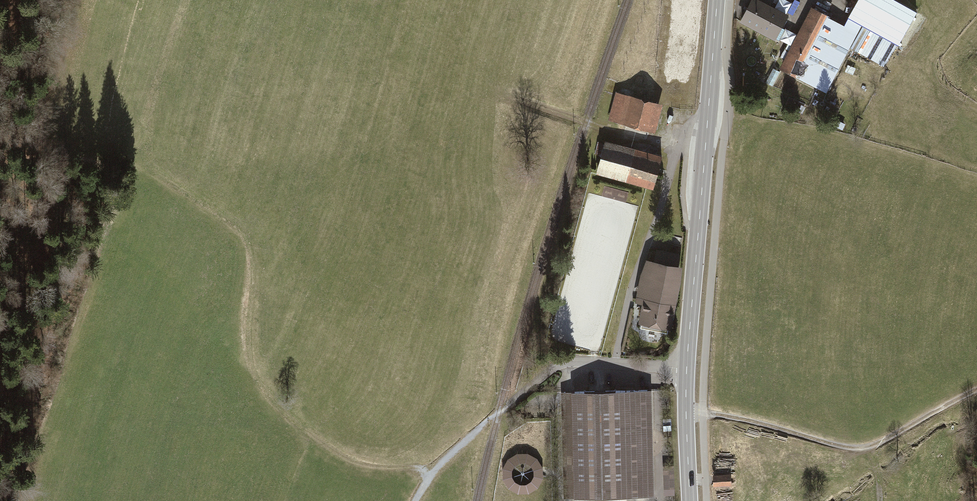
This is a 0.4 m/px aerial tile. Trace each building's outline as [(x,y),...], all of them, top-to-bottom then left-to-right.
[(771,9),(753,0),(739,27),(758,36),(771,9)] [(890,0),(859,0),(848,23),(900,48),(917,13),(890,0)] [(790,19),(771,9),(758,36),(776,45),(790,19)] [(834,21),(809,10),(779,74),(829,97),(852,46),(842,41),(847,30),(833,23),(834,21)] [(653,106),(614,96),(606,126),(646,137),(645,142),(653,144),(662,109),(653,106)] [(655,158),(605,144),(598,170),(653,186),(661,156),(655,154),(655,158)] [(678,256),(656,252),(654,263),(648,262),(642,277),(638,300),(645,301),(640,327),(668,332),(677,283),(678,256)] [(647,390),(563,392),(566,497),(650,496),(647,390)] [(662,423),(663,438),(671,437),(671,423),(662,423)] [(503,479),(508,488),(518,493),(529,493),(538,487),(543,478),(543,467),(537,458),(528,453),(517,453),(507,459),(502,468),(503,479)] [(673,464),(663,464),(664,494),(674,493),(673,464)] [(730,475),(712,476),(713,485),(730,485),(730,475)]
